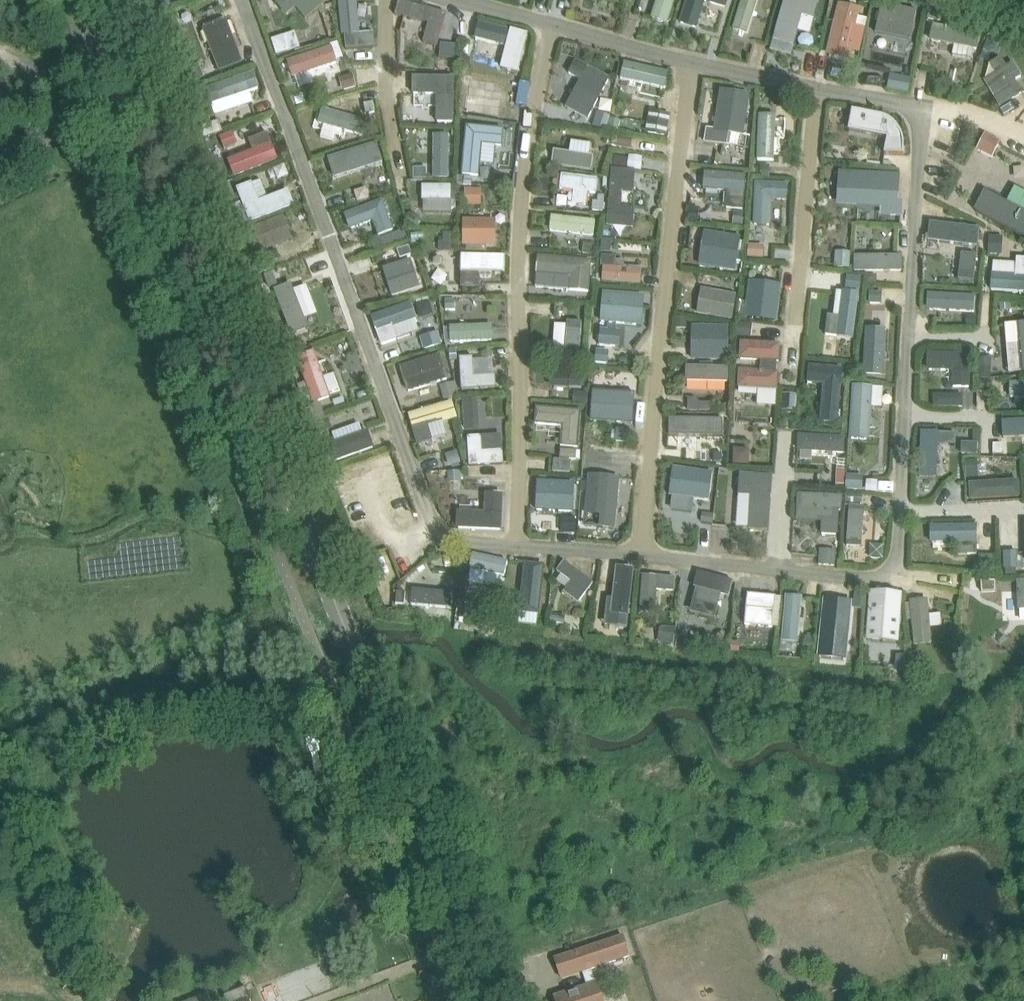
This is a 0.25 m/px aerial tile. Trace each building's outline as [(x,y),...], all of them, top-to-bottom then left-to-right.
[(275,1),(287,16),(297,9),(306,20),(326,4),(323,0),(276,0),(275,1)] [(349,24),(364,21),(360,0),(344,0),(349,24)] [(652,18),(669,23),(676,0),(658,0),(652,18)] [(680,22),(699,28),(707,1),(728,7),(730,0),(687,0),(680,22)] [(760,3),(749,0),(747,0),(738,37),(750,40),(760,3)] [(774,39),(795,45),(804,14),(816,18),(821,0),(786,0),(774,39)] [(917,10),(883,3),(877,33),(912,40),(917,10)] [(931,5),(931,8),(929,18),(942,20),(945,7),(931,5)] [(861,8),(857,22),(866,24),(870,11),(861,8)] [(855,24),(858,14),(840,10),(838,20),(855,24)] [(423,56),(437,57),(438,16),(412,15),(411,47),(423,47),(423,56)] [(936,24),(932,40),(955,44),(952,56),(973,60),(975,49),(980,50),(983,34),(985,24),(950,17),(948,27),(936,24)] [(838,20),(835,19),(829,45),(827,54),(850,60),(852,51),(853,46),(860,47),(863,39),(855,37),(858,25),(855,24),(838,20)] [(227,20),(205,28),(221,69),(243,60),(227,20)] [(480,23),(476,38),(519,48),(523,33),(480,23)] [(282,36),(272,39),(277,55),(287,51),(282,36)] [(345,39),(346,52),(360,51),(359,38),(345,39)] [(579,59),(583,46),(567,42),(563,55),(579,59)] [(442,44),(441,57),(456,57),(457,45),(442,44)] [(287,65),(294,86),(340,70),(333,50),(287,65)] [(457,68),(470,69),(471,57),(459,56),(457,68)] [(1007,65),(1001,57),(990,64),(995,72),(1013,99),(1023,92),(1016,81),(1022,77),(1012,62),(1007,65)] [(581,80),(567,107),(589,119),(610,78),(611,77),(577,59),(576,61),(571,71),(569,73),(581,80)] [(621,78),(665,89),(669,73),(625,62),(621,78)] [(205,77),(200,63),(190,66),(196,80),(205,77)] [(461,73),(458,73),(458,116),(520,124),(527,84),(461,73)] [(913,78),(891,73),(889,88),(910,93),(913,78)] [(354,74),(340,77),(343,90),(344,90),(357,87),(354,74)] [(204,89),(210,105),(252,91),(247,75),(204,89)] [(455,77),(413,76),(413,95),(437,95),(437,123),(455,123),(455,77)] [(616,95),(626,98),(629,87),(619,85),(616,95)] [(751,95),(720,90),(714,130),(707,129),(704,144),(730,148),(732,135),(744,137),(751,95)] [(374,102),(364,104),(366,114),(376,112),(374,102)] [(368,124),(319,110),(314,128),(363,141),(368,124)] [(880,115),(853,110),(849,130),(888,137),(886,147),(904,148),(905,145),(905,143),(904,140),(904,137),(903,135),(902,132),(901,130),(900,128),(898,125),(896,123),(894,122),(892,120),(890,118),(887,117),(885,116),(882,115),(880,115)] [(656,113),(652,137),(665,139),(669,116),(656,113)] [(610,118),(599,115),(595,127),(606,130),(610,118)] [(219,120),(200,126),(204,138),(223,131),(219,120)] [(761,121),(759,165),(762,165),(771,165),(775,165),(777,121),(761,121)] [(467,126),(462,174),(477,176),(481,143),(498,145),(500,130),(467,126)] [(440,129),(442,170),(455,169),(452,128),(440,129)] [(220,137),(225,149),(238,144),(234,132),(220,137)] [(620,135),(618,144),(632,147),(633,138),(620,135)] [(1002,142),(986,135),(978,150),(994,158),(1002,142)] [(236,180),(277,164),(267,138),(251,144),(256,156),(230,166),(236,180)] [(328,165),(333,183),(384,167),(378,148),(328,165)] [(552,165),(592,171),(594,156),(554,150),(552,165)] [(630,158),(616,155),(613,166),(628,168),(630,158)] [(771,177),(771,165),(762,165),(761,177),(771,177)] [(428,167),(414,167),(414,179),(428,179),(428,167)] [(635,228),(636,208),(622,208),(622,206),(623,192),(631,193),(635,193),(636,181),(624,180),(624,169),(613,168),(608,226),(635,228)] [(748,174),(706,171),(705,178),(704,189),(729,191),(727,208),(745,210),(748,174)] [(892,217),(903,217),(904,202),(899,202),(901,175),(849,172),(847,206),(892,209),(892,217)] [(572,203),(586,205),(588,192),(596,193),(598,180),(562,175),(560,189),(574,191),(572,203)] [(472,185),(472,177),(464,176),(464,185),(472,185)] [(789,184),(758,182),(757,222),(772,223),(773,197),(789,198),(789,184)] [(252,183),(237,189),(250,223),(295,206),(291,197),(289,191),(259,202),(252,183)] [(429,213),(453,214),(453,189),(423,188),(423,203),(429,203),(429,213)] [(975,212),(1023,237),(1023,211),(986,192),(975,212)] [(592,211),(604,212),(604,202),(593,201),(592,211)] [(383,202),(347,215),(352,229),(374,221),(379,236),(393,231),(383,202)] [(715,210),(691,207),(689,222),(714,225),(715,210)] [(745,212),(735,211),(734,224),(744,225),(745,212)] [(580,237),(594,239),(597,218),(556,213),(554,225),(581,228),(580,237)] [(283,216),(253,227),(261,251),(292,240),(283,216)] [(466,221),(466,245),(488,245),(488,221),(466,221)] [(932,223),(929,241),(940,242),(938,257),(962,260),(963,253),(964,245),(979,247),(981,229),(932,223)] [(741,236),(705,231),(699,266),(736,272),(741,236)] [(859,247),(873,248),(873,233),(859,232),(859,247)] [(1004,236),(990,236),(989,253),(1003,254),(1004,236)] [(595,243),(585,242),(583,253),(594,254),(595,243)] [(620,244),(606,243),(606,254),(620,255),(620,244)] [(765,245),(749,244),(749,257),(764,258),(765,245)] [(411,255),(409,246),(397,250),(400,258),(411,255)] [(280,258),(277,250),(263,255),(267,263),(280,258)] [(852,252),(837,251),(836,267),(851,268),(852,252)] [(962,260),(960,280),(975,282),(978,255),(963,253),(962,260)] [(506,272),(506,256),(462,255),(462,287),(480,287),(480,272),(506,272)] [(593,260),(539,255),(537,273),(572,276),(571,290),(590,292),(593,260)] [(604,282),(642,284),(643,267),(626,266),(620,260),(617,260),(618,256),(603,255),(602,266),(605,267),(604,281),(604,282)] [(855,256),(855,272),(902,271),(902,255),(855,256)] [(993,274),(992,291),(1023,294),(1023,259),(1017,258),(1015,275),(993,274)] [(392,295),(420,286),(411,260),(384,269),(392,295)] [(281,287),(274,271),(262,276),(268,292),(281,287)] [(868,274),(868,283),(876,284),(876,275),(868,274)] [(848,275),(847,288),(861,290),(863,277),(848,275)] [(778,320),(782,284),(751,280),(748,301),(746,316),(746,317),(778,320)] [(737,296),(702,289),(697,314),(733,320),(737,296)] [(856,340),(861,294),(843,292),(841,317),(828,315),(825,336),(838,338),(856,340)] [(932,292),(931,304),(967,308),(969,295),(932,292)] [(645,296),(603,293),(601,323),(609,324),(608,331),(601,330),(600,346),(620,348),(621,332),(616,332),(616,329),(617,324),(642,326),(645,296)] [(456,299),(445,299),(445,310),(456,310),(456,299)] [(477,299),(464,299),(464,312),(478,312),(477,299)] [(748,301),(741,300),(739,315),(746,316),(748,301)] [(417,318),(411,302),(372,316),(378,333),(382,345),(394,341),(397,339),(393,327),(417,318)] [(298,308),(284,313),(295,345),(342,329),(337,315),(304,327),(298,308)] [(976,315),(966,315),(966,325),(975,325),(976,315)] [(688,329),(688,318),(678,318),(677,328),(688,329)] [(565,360),(580,361),(582,322),(568,321),(567,326),(565,360)] [(745,323),(739,322),(737,335),(752,337),(754,324),(745,323)] [(729,326),(711,326),(704,326),(704,347),(692,347),(692,360),(729,360),(729,326)] [(452,328),(452,344),(496,345),(496,329),(452,328)] [(883,375),(886,350),(888,332),(871,330),(865,373),(883,375)] [(439,331),(421,337),(424,349),(443,344),(439,331)] [(739,370),(738,388),(778,390),(779,372),(777,372),(777,362),(780,362),(781,345),(741,342),(740,360),(761,361),(761,371),(739,370)] [(997,366),(1023,362),(1023,346),(995,351),(997,366)] [(610,351),(597,349),(596,363),(609,364),(610,351)] [(450,352),(452,360),(460,358),(458,350),(450,352)] [(954,387),(972,388),(972,371),(973,353),(930,353),(929,370),(954,371),(954,387)] [(437,355),(401,366),(405,380),(408,391),(449,379),(441,354),(437,355)] [(301,360),(315,402),(330,396),(316,355),(301,360)] [(474,357),(461,357),(463,390),(497,388),(497,375),(475,376),(474,357)] [(810,365),(809,383),(824,384),(820,422),(840,424),(845,368),(810,365)] [(994,367),(986,367),(986,377),(993,377),(994,367)] [(687,369),(687,386),(731,386),(731,369),(687,369)] [(338,372),(327,376),(333,392),(343,389),(338,372)] [(544,385),(585,390),(587,376),(545,372),(544,385)] [(992,392),(993,380),(981,380),(980,392),(992,392)] [(452,382),(441,386),(446,399),(456,396),(452,382)] [(1011,397),(1023,397),(1023,382),(1011,382),(1011,397)] [(640,421),(640,391),(597,390),(596,420),(640,421)] [(588,392),(575,391),(574,404),(587,406),(588,392)] [(935,394),(935,406),(964,406),(964,394),(935,394)] [(332,415),(343,436),(380,418),(370,397),(332,415)] [(344,397),(334,401),(336,406),(346,403),(344,397)] [(325,414),(321,402),(310,406),(315,418),(325,414)] [(731,404),(722,404),(722,413),(731,413),(731,404)] [(408,420),(413,438),(460,425),(454,406),(408,420)] [(560,446),(578,448),(581,411),(536,407),(535,424),(562,426),(560,446)] [(464,413),(465,429),(481,428),(480,412),(464,413)] [(333,429),(329,418),(319,422),(322,432),(333,429)] [(723,419),(681,419),(680,434),(723,434),(723,419)] [(868,444),(870,421),(854,420),(852,443),(868,444)] [(623,428),(623,442),(640,442),(640,428),(623,428)] [(607,431),(596,430),(595,441),(606,442),(607,431)] [(331,445),(336,460),(374,446),(368,431),(331,445)] [(922,432),(920,476),(936,477),(938,432),(922,432)] [(468,436),(470,466),(504,464),(502,434),(468,436)] [(847,437),(800,434),(799,452),(846,454),(847,437)] [(978,444),(963,444),(963,455),(978,455),(978,444)] [(736,461),(753,463),(755,450),(738,447),(736,461)] [(564,458),(577,459),(577,450),(564,449),(564,458)] [(457,451),(447,455),(450,465),(461,462),(457,451)] [(722,453),(714,453),(714,461),(722,462),(722,453)] [(965,460),(966,478),(979,478),(978,459),(965,460)] [(673,467),(670,495),(709,500),(713,472),(673,467)] [(837,469),(837,485),(845,485),(846,469),(837,469)] [(462,471),(448,471),(449,482),(462,482),(462,471)] [(749,530),(771,531),(774,476),(741,473),(739,496),(752,496),(749,530)] [(621,478),(590,475),(585,526),(616,529),(621,478)] [(848,475),(848,489),(864,490),(864,476),(848,475)] [(534,503),(577,505),(578,493),(573,493),(574,479),(535,478),(534,503)] [(970,482),(970,498),(1021,496),(1020,480),(970,482)] [(916,491),(916,498),(924,498),(924,490),(916,491)] [(836,521),(836,511),(844,511),(844,496),(799,493),(798,509),(821,510),(821,520),(836,521)] [(864,494),(848,493),(847,503),(864,504),(864,494)] [(485,513),(458,511),(457,529),(502,531),(504,494),(486,494),(485,513)] [(862,547),(864,547),(866,506),(865,506),(851,505),(848,547),(862,547)] [(703,513),(702,523),(712,524),(713,514),(703,513)] [(563,533),(575,533),(576,519),(564,519),(563,533)] [(955,539),(955,548),(958,547),(964,547),(964,526),(925,526),(926,547),(939,547),(939,539),(955,539)] [(886,545),(871,544),(870,558),(885,559),(886,545)] [(837,550),(821,549),(820,564),(836,566),(837,550)] [(1019,552),(1005,552),(1006,569),(1020,569),(1019,552)] [(473,553),(470,568),(487,572),(484,583),(501,587),(507,561),(473,553)] [(970,554),(972,566),(980,565),(978,553),(970,554)] [(515,586),(533,597),(539,588),(545,591),(552,578),(521,560),(513,573),(520,577),(515,586)] [(564,562),(557,572),(571,583),(564,593),(580,604),(594,583),(564,562)] [(730,597),(735,580),(699,571),(695,588),(700,589),(695,610),(718,616),(723,595),(730,597)] [(631,624),(636,575),(618,573),(612,622),(631,624)] [(643,575),(640,619),(655,620),(658,576),(643,575)] [(453,593),(413,589),(412,605),(452,609),(453,593)] [(405,605),(406,592),(398,591),(397,604),(405,605)] [(903,593),(870,591),(867,641),(900,643),(903,593)] [(745,623),(745,625),(774,627),(776,597),(748,594),(745,623)] [(854,600),(826,597),(820,658),(848,661),(854,600)] [(513,612),(515,599),(506,598),(504,611),(513,612)] [(910,627),(952,636),(958,608),(916,599),(910,627)] [(804,602),(787,600),(784,649),(801,651),(804,602)] [(471,603),(459,602),(458,618),(470,619),(471,603)] [(566,616),(552,614),(550,622),(565,624),(566,616)] [(676,633),(687,637),(691,623),(679,620),(676,633)] [(1012,637),(1002,625),(989,634),(999,647),(1012,637)] [(674,630),(663,629),(661,640),(673,641),(674,630)] [(741,641),(733,641),(732,651),(740,652),(741,641)] [(910,655),(897,655),(898,669),(910,669),(910,655)] [(629,956),(623,937),(574,953),(581,972),(583,971),(588,986),(574,991),(555,997),(557,1000),(603,1000),(597,983),(595,984),(590,969),(629,956)] [(181,1000),(213,1000),(184,992),(181,1000)]
